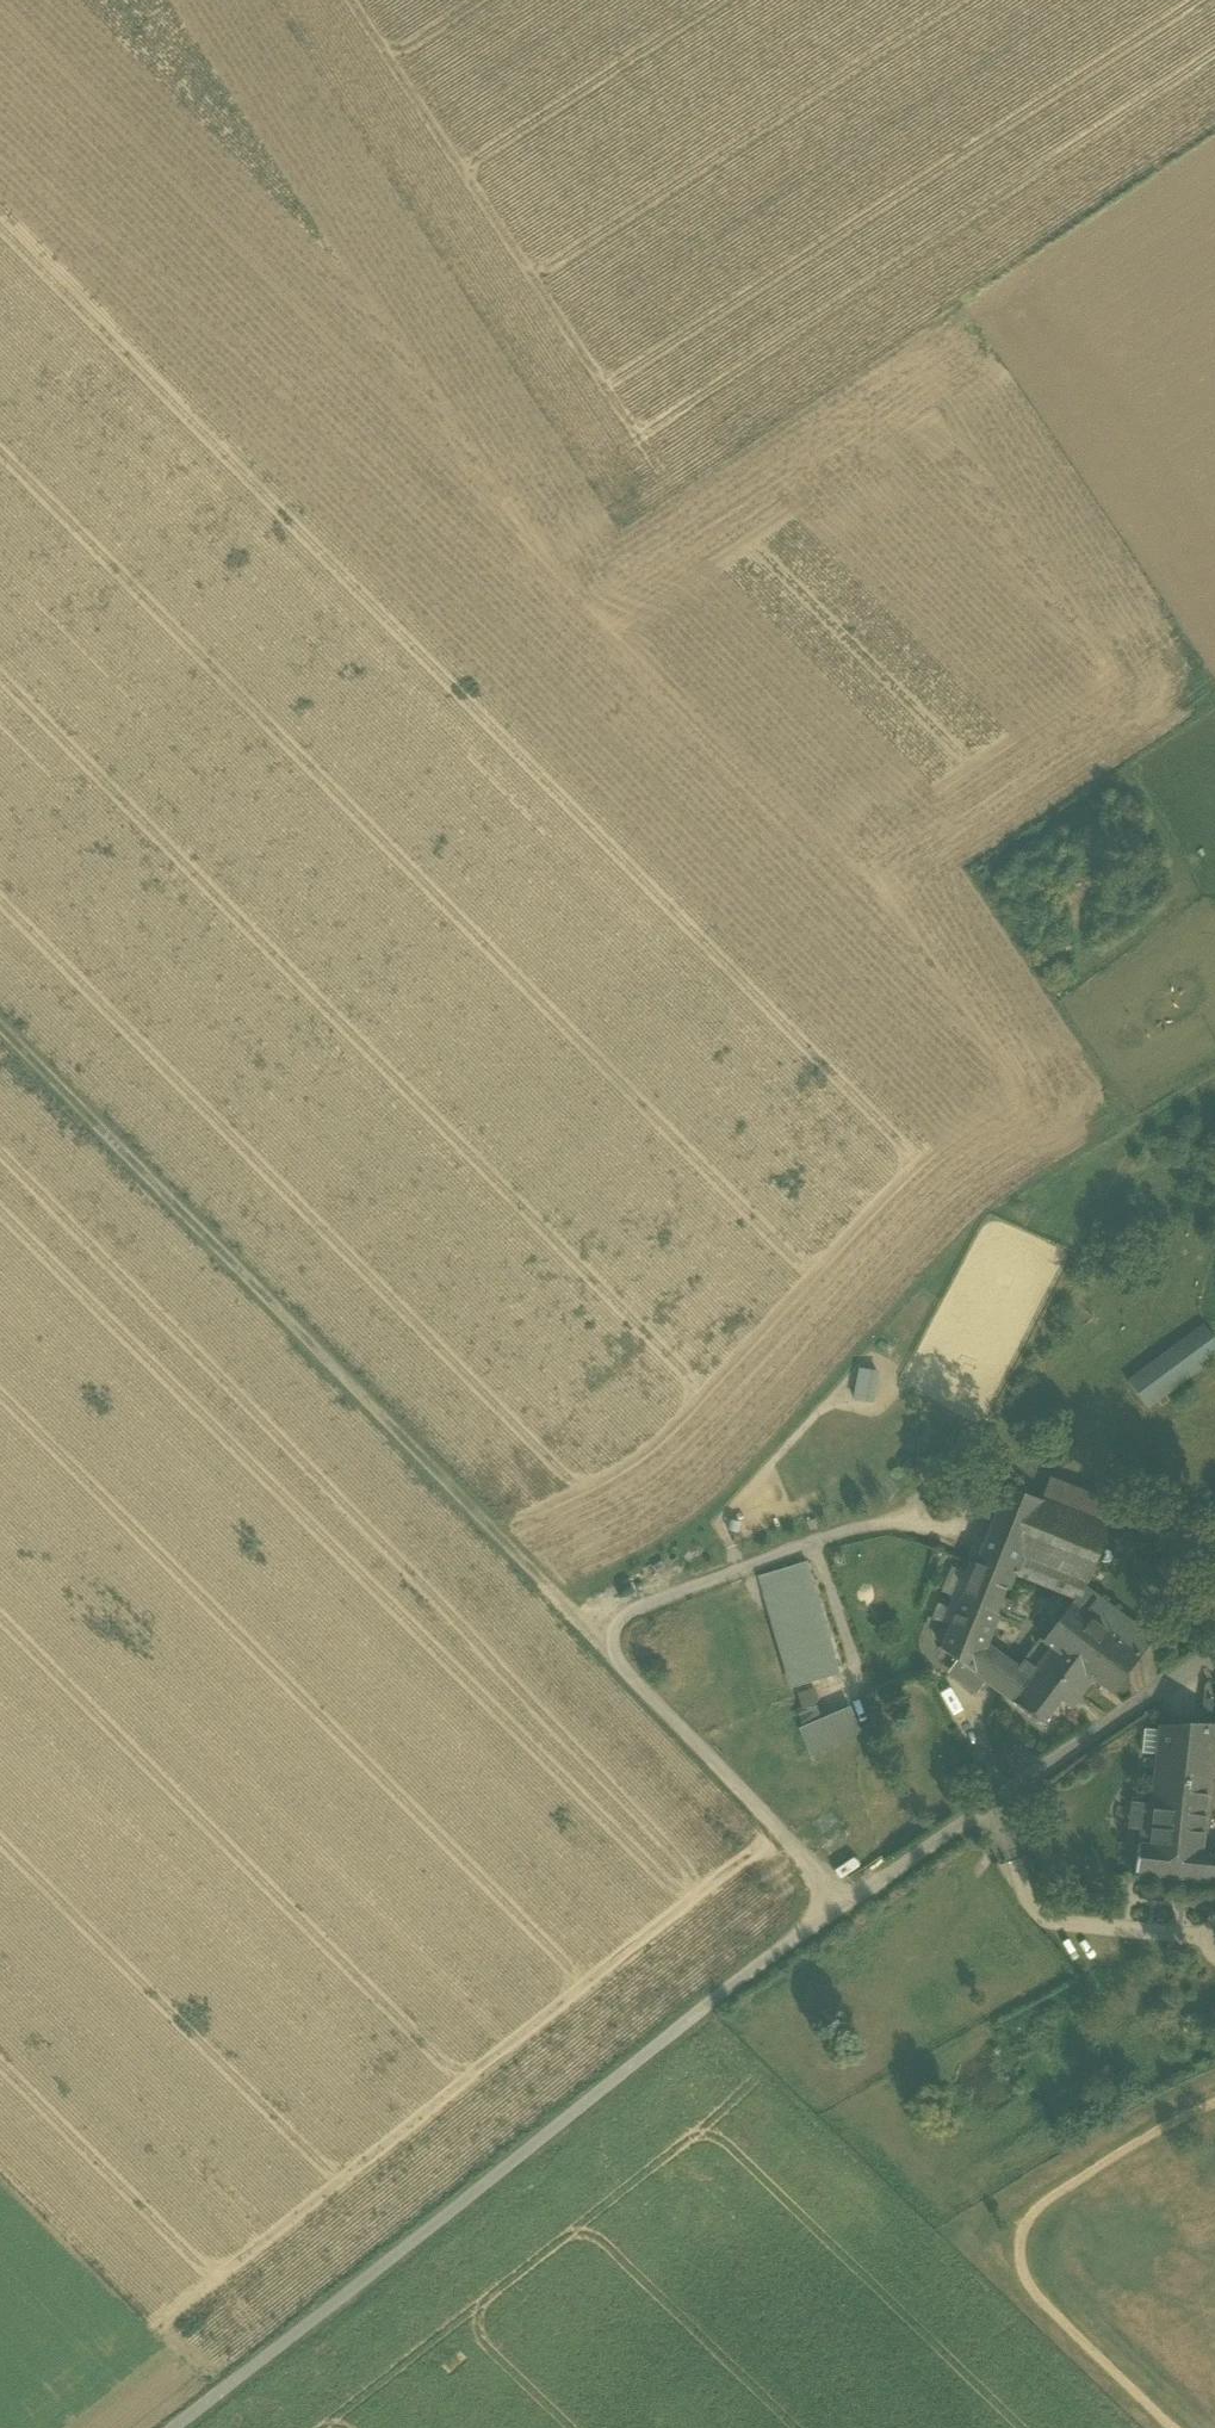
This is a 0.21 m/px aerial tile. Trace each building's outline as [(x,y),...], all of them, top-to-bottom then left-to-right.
[(1214,1360),(1214,1333),(1205,1321),(1129,1381),(1151,1410),(1214,1360)] [(855,1399),(876,1402),(881,1370),(860,1367),(855,1399)] [(812,1560),(759,1574),(789,1688),(843,1673),(812,1560)] [(978,1561),(942,1650),(973,1674),(1013,1576),(978,1561)] [(1121,1645),(1094,1680),(1112,1695),(1140,1659),(1121,1645)] [(1072,1710),(1094,1680),(1052,1649),(1036,1670),(1025,1661),(1001,1694),(1042,1725),(1060,1701),(1072,1710)] [(816,1686),(797,1693),(803,1707),(821,1700),(816,1686)] [(820,1702),(798,1710),(803,1724),(825,1717),(820,1702)] [(855,1707),(800,1725),(810,1753),(865,1734),(855,1707)] [(1159,1727),(1159,1732),(1156,1756),(1147,1846),(1138,1846),(1135,1875),(1214,1883),(1214,1856),(1205,1855),(1214,1756),(1214,1755),(1214,1726),(1159,1727)] [(1159,1732),(1145,1731),(1142,1754),(1156,1756),(1159,1732)]
